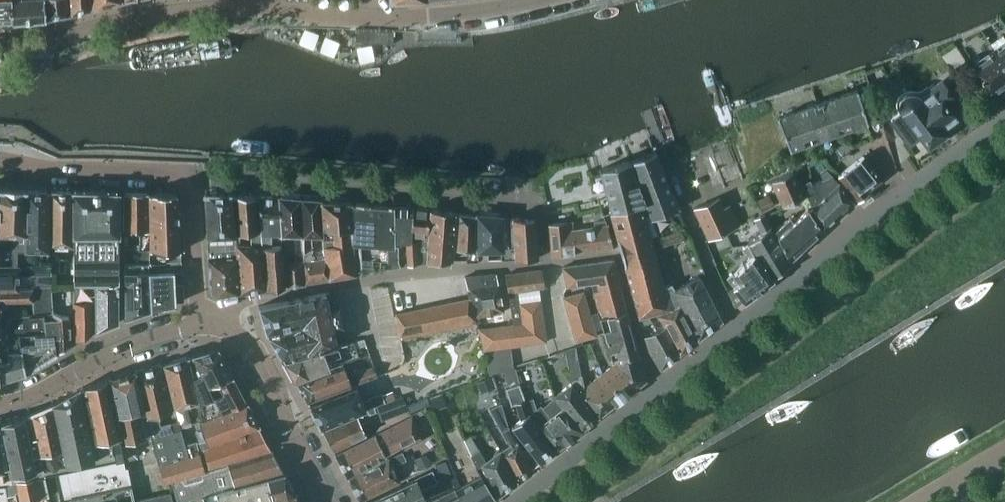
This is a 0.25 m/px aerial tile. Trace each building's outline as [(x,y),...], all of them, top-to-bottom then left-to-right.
[(10,0),(0,0),(0,19),(11,18),(10,0)] [(11,18),(11,19),(44,16),(43,0),(10,0),(11,18)] [(44,16),(67,12),(66,0),(43,0),(44,16)] [(90,6),(89,0),(66,0),(67,12),(76,9),(90,6)] [(354,41),(393,44),(394,32),(355,29),(354,41)] [(996,51),(1004,64),(1004,44),(996,51)] [(996,51),(975,66),(995,94),(998,93),(1001,93),(1004,90),(1004,64),(996,51)] [(918,98),(914,95),(911,94),(907,95),(903,97),(901,100),(900,104),(901,108),(903,112),(891,120),(901,134),(913,125),(928,145),(929,143),(933,143),(940,138),(942,134),(944,133),(941,129),(947,125),(948,127),(950,126),(949,124),(955,119),(949,111),(950,110),(947,106),(950,103),(951,105),(956,101),(952,95),(951,96),(940,82),(918,98)] [(856,89),(816,103),(776,117),(789,149),(828,136),(867,122),(856,89)] [(645,203),(640,204),(646,225),(679,214),(655,151),(630,160),(645,203)] [(807,166),(822,160),(819,151),(806,156),(807,166)] [(838,174),(858,201),(867,194),(865,191),(881,179),(863,155),(838,174)] [(599,169),(610,212),(640,204),(645,203),(630,160),(618,163),(599,169)] [(793,171),(771,180),(783,206),(805,196),(799,184),(793,171)] [(812,184),(835,216),(853,199),(831,175),(812,184)] [(808,209),(821,229),(822,229),(835,216),(812,184),(810,185),(808,180),(799,184),(805,196),(811,207),(808,209)] [(9,231),(9,249),(24,249),(26,190),(26,189),(0,188),(0,231),(9,231)] [(47,212),(47,190),(26,190),(24,249),(47,249),(47,220),(47,212)] [(73,212),(72,212),(72,191),(50,190),(50,212),(47,212),(47,220),(50,220),(50,244),(72,244),(72,241),(72,220),(73,220),(73,212)] [(93,284),(93,288),(118,289),(118,282),(120,282),(123,282),(123,270),(120,270),(118,270),(117,192),(73,191),(73,212),(73,220),(73,241),(73,284),(93,284)] [(139,230),(139,248),(149,248),(147,192),(124,193),(123,212),(123,229),(139,230)] [(150,249),(149,250),(148,262),(159,262),(165,262),(165,251),(180,250),(177,193),(148,193),(150,222),(150,249)] [(224,235),(225,250),(235,250),(231,194),(204,193),(206,235),(224,235)] [(250,244),(262,246),(260,231),(258,231),(256,196),(231,194),(231,195),(232,195),(233,204),(232,204),(235,243),(240,243),(239,233),(249,232),(250,244)] [(756,200),(761,210),(773,204),(768,194),(756,200)] [(258,196),(260,231),(262,246),(272,246),(271,233),(280,233),(278,197),(258,196)] [(708,239),(739,225),(729,204),(722,207),(717,196),(694,207),(708,239)] [(284,286),(305,283),(304,261),(301,199),(278,197),(280,233),(280,234),(293,234),(294,252),(295,251),(295,261),(282,261),(284,286)] [(320,200),(301,199),(304,261),(315,259),(312,252),(311,236),(321,236),(320,200)] [(332,229),(352,229),(351,202),(320,200),(321,236),(322,242),(322,246),(333,245),(332,235),(332,229)] [(355,203),(351,202),(352,229),(352,244),(355,275),(361,274),(360,244),(374,245),(374,204),(369,204),(369,203),(355,202),(355,203)] [(387,205),(374,204),(374,245),(386,245),(387,268),(400,266),(398,261),(396,246),(394,246),(393,206),(393,205),(387,205)] [(617,239),(624,264),(623,264),(638,316),(657,311),(671,308),(663,287),(646,225),(640,204),(610,212),(617,237),(616,238),(617,239)] [(393,206),(394,246),(396,246),(404,246),(407,265),(418,263),(416,240),(410,239),(411,235),(410,235),(412,207),(393,206)] [(426,262),(428,236),(429,209),(412,207),(410,235),(411,235),(410,239),(416,240),(418,263),(426,262)] [(802,247),(821,229),(808,209),(807,208),(793,221),(790,216),(775,230),(789,260),(793,256),(797,255),(801,251),(802,247)] [(429,209),(428,236),(426,262),(451,260),(452,249),(455,212),(429,209)] [(477,215),(455,212),(452,249),(467,249),(467,260),(478,260),(477,215)] [(788,264),(763,213),(754,218),(762,232),(747,243),(747,244),(753,254),(773,278),(788,264)] [(501,216),(477,215),(478,260),(487,259),(487,252),(500,251),(500,259),(514,258),(511,217),(501,217),(501,216)] [(533,219),(511,217),(514,258),(536,258),(533,219)] [(572,229),(574,246),(577,246),(578,252),(612,247),(605,219),(594,222),(595,226),(572,229)] [(577,246),(574,246),(572,229),(567,230),(566,221),(548,224),(550,256),(578,252),(577,246)] [(322,246),(325,257),(328,279),(355,275),(352,244),(352,229),(332,229),(332,235),(333,245),(322,246)] [(250,244),(240,243),(235,243),(239,293),(265,289),(262,246),(250,244)] [(773,278),(753,254),(747,244),(742,249),(750,258),(726,279),(744,301),(773,278)] [(272,246),(262,246),(265,289),(283,286),(280,245),(272,246)] [(148,262),(149,250),(149,248),(139,248),(123,248),(123,270),(123,282),(124,282),(124,315),(124,317),(124,319),(126,318),(132,316),(150,310),(150,309),(148,262)] [(23,263),(24,249),(9,249),(0,249),(0,263),(23,263)] [(235,250),(225,250),(207,251),(210,291),(213,291),(216,293),(216,296),(239,293),(235,250)] [(305,283),(328,279),(325,257),(315,259),(304,261),(305,283)] [(598,292),(598,287),(604,286),(603,282),(618,280),(612,260),(579,264),(583,284),(589,284),(592,293),(598,292)] [(159,267),(159,262),(148,262),(150,309),(151,310),(159,308),(158,307),(175,304),(175,300),(183,299),(182,282),(176,282),(176,271),(181,270),(180,262),(170,262),(170,266),(159,267)] [(18,288),(18,272),(22,272),(22,273),(35,273),(35,285),(50,285),(51,285),(51,272),(51,263),(23,263),(0,263),(0,288),(18,288)] [(566,286),(583,284),(579,264),(562,266),(566,286)] [(670,284),(663,287),(671,308),(679,303),(697,338),(721,320),(713,305),(700,281),(706,279),(700,264),(693,266),(698,276),(673,289),(670,284)] [(542,269),(505,274),(510,317),(520,316),(520,314),(519,302),(539,300),(538,288),(544,287),(542,269)] [(464,276),(474,317),(503,312),(496,273),(464,276)] [(598,287),(598,292),(592,293),(599,318),(626,311),(618,280),(603,282),(604,286),(598,287)] [(93,288),(93,284),(73,284),(73,289),(85,290),(84,302),(73,301),(73,328),(74,340),(94,331),(93,288)] [(46,333),(53,332),(56,353),(69,343),(74,340),(73,328),(69,328),(69,316),(51,312),(50,285),(35,285),(32,286),(32,287),(32,299),(32,300),(33,314),(43,313),(46,333)] [(1,313),(1,300),(32,299),(32,287),(18,288),(0,288),(0,313),(1,313)] [(118,322),(118,289),(93,288),(94,331),(96,330),(106,326),(110,325),(118,322)] [(565,307),(587,301),(584,290),(562,296),(565,307)] [(286,300),(258,306),(265,330),(330,316),(333,329),(343,327),(341,317),(339,306),(328,308),(325,292),(286,300)] [(458,330),(477,326),(474,317),(468,298),(449,302),(458,330)] [(541,311),(539,300),(519,302),(520,314),(541,311)] [(565,307),(568,318),(590,312),(587,301),(565,307)] [(449,302),(432,305),(441,333),(458,330),(449,302)] [(679,353),(697,338),(679,303),(671,308),(657,311),(664,325),(679,353)] [(432,305),(415,309),(424,336),(441,333),(432,305)] [(424,336),(415,309),(395,313),(402,341),(424,336)] [(521,324),(542,321),(541,311),(520,314),(520,316),(521,324)] [(632,333),(626,311),(599,318),(602,329),(603,330),(606,341),(632,333)] [(590,314),(590,312),(568,318),(571,329),(593,323),(590,314)] [(24,372),(25,372),(20,349),(20,343),(20,335),(20,334),(33,333),(33,334),(46,333),(43,313),(33,314),(7,315),(7,326),(7,332),(7,343),(0,346),(0,380),(1,379),(9,376),(24,372)] [(330,316),(265,330),(268,335),(283,359),(336,344),(333,329),(330,316)] [(510,317),(511,322),(505,323),(508,348),(524,346),(523,334),(521,324),(520,316),(510,317)] [(523,334),(543,331),(542,321),(521,324),(523,334)] [(491,324),(495,350),(508,348),(505,323),(500,323),(491,324)] [(574,341),(596,335),(593,323),(571,329),(574,341)] [(495,350),(491,324),(477,326),(480,352),(495,350)] [(648,349),(660,368),(679,353),(664,325),(644,335),(648,349)] [(524,346),(545,344),(543,331),(523,334),(524,346)] [(20,349),(25,372),(56,353),(53,332),(46,333),(33,334),(33,333),(20,334),(20,335),(20,343),(20,349)] [(638,355),(632,333),(606,341),(609,351),(616,350),(617,353),(618,361),(638,355)] [(294,379),(343,362),(358,356),(353,341),(337,345),(336,344),(283,359),(294,379)] [(222,412),(208,385),(231,374),(217,348),(193,354),(188,356),(198,401),(197,401),(201,420),(222,412)] [(614,362),(600,373),(619,400),(645,380),(638,355),(618,361),(614,362)] [(174,407),(197,401),(198,401),(188,356),(163,362),(174,407)] [(373,365),(354,372),(354,373),(350,374),(351,378),(349,379),(343,362),(294,379),(306,401),(351,386),(351,385),(357,382),(377,376),(373,365)] [(553,396),(561,407),(581,430),(598,416),(579,392),(584,388),(584,387),(581,374),(580,374),(578,362),(563,373),(570,383),(553,396)] [(135,370),(150,438),(172,431),(169,421),(160,424),(157,413),(171,409),(160,363),(135,370)] [(136,457),(133,440),(145,438),(145,439),(150,438),(135,370),(108,377),(122,442),(121,442),(125,460),(126,460),(136,457)] [(584,388),(579,392),(598,416),(619,400),(600,373),(584,387),(584,388)] [(246,403),(231,374),(208,385),(222,412),(246,403)] [(5,494),(127,466),(126,461),(126,460),(125,460),(121,442),(122,442),(108,377),(83,386),(80,387),(78,388),(58,399),(52,402),(33,411),(29,413),(24,415),(24,414),(0,422),(3,435),(0,436),(0,455),(0,456),(4,483),(5,494)] [(489,377),(477,382),(481,392),(493,387),(489,377)] [(527,447),(521,452),(527,462),(531,469),(557,449),(529,413),(524,401),(518,383),(509,387),(515,403),(514,403),(519,419),(511,426),(527,447)] [(362,401),(355,387),(308,405),(321,427),(366,409),(369,415),(376,411),(374,405),(381,404),(377,394),(364,399),(364,400),(362,401)] [(433,409),(445,405),(441,393),(429,398),(433,409)] [(410,412),(429,404),(426,397),(407,405),(410,412)] [(561,407),(549,416),(540,404),(536,408),(533,398),(524,401),(529,413),(557,449),(581,430),(561,407)] [(531,469),(527,462),(521,452),(508,426),(501,402),(488,409),(506,440),(507,440),(509,444),(499,450),(516,481),(531,469)] [(206,439),(205,440),(207,446),(258,426),(246,403),(222,412),(201,420),(206,439)] [(371,419),(369,415),(366,409),(321,427),(333,451),(365,435),(361,424),(371,419)] [(376,433),(335,454),(346,475),(385,455),(384,452),(401,444),(402,445),(406,446),(423,438),(411,416),(376,433)] [(258,426),(207,446),(203,448),(208,467),(270,448),(258,426)] [(170,481),(200,473),(204,471),(203,468),(208,467),(203,448),(207,446),(205,440),(183,444),(179,428),(172,431),(150,438),(163,483),(170,481)] [(498,495),(516,481),(499,450),(485,460),(479,450),(470,435),(463,439),(470,455),(476,467),(481,464),(498,495)] [(233,484),(234,486),(283,472),(271,450),(270,451),(204,471),(200,473),(170,481),(176,501),(233,484)] [(388,458),(348,478),(359,499),(399,480),(391,465),(396,463),(397,465),(406,460),(402,451),(388,458)] [(420,469),(431,464),(425,453),(415,458),(420,469)] [(437,471),(448,467),(444,458),(433,462),(437,471)] [(425,501),(422,493),(425,491),(422,485),(435,479),(430,469),(414,477),(415,479),(363,501),(422,501),(425,501)] [(294,493),(283,472),(234,486),(215,492),(218,501),(212,501),(263,501),(294,493)] [(462,501),(489,501),(494,498),(481,475),(460,485),(455,475),(453,476),(450,478),(454,487),(457,493),(462,501)] [(457,493),(454,487),(438,495),(441,500),(440,501),(462,501),(457,493)] [(134,499),(135,501),(172,501),(171,492),(134,499)]
